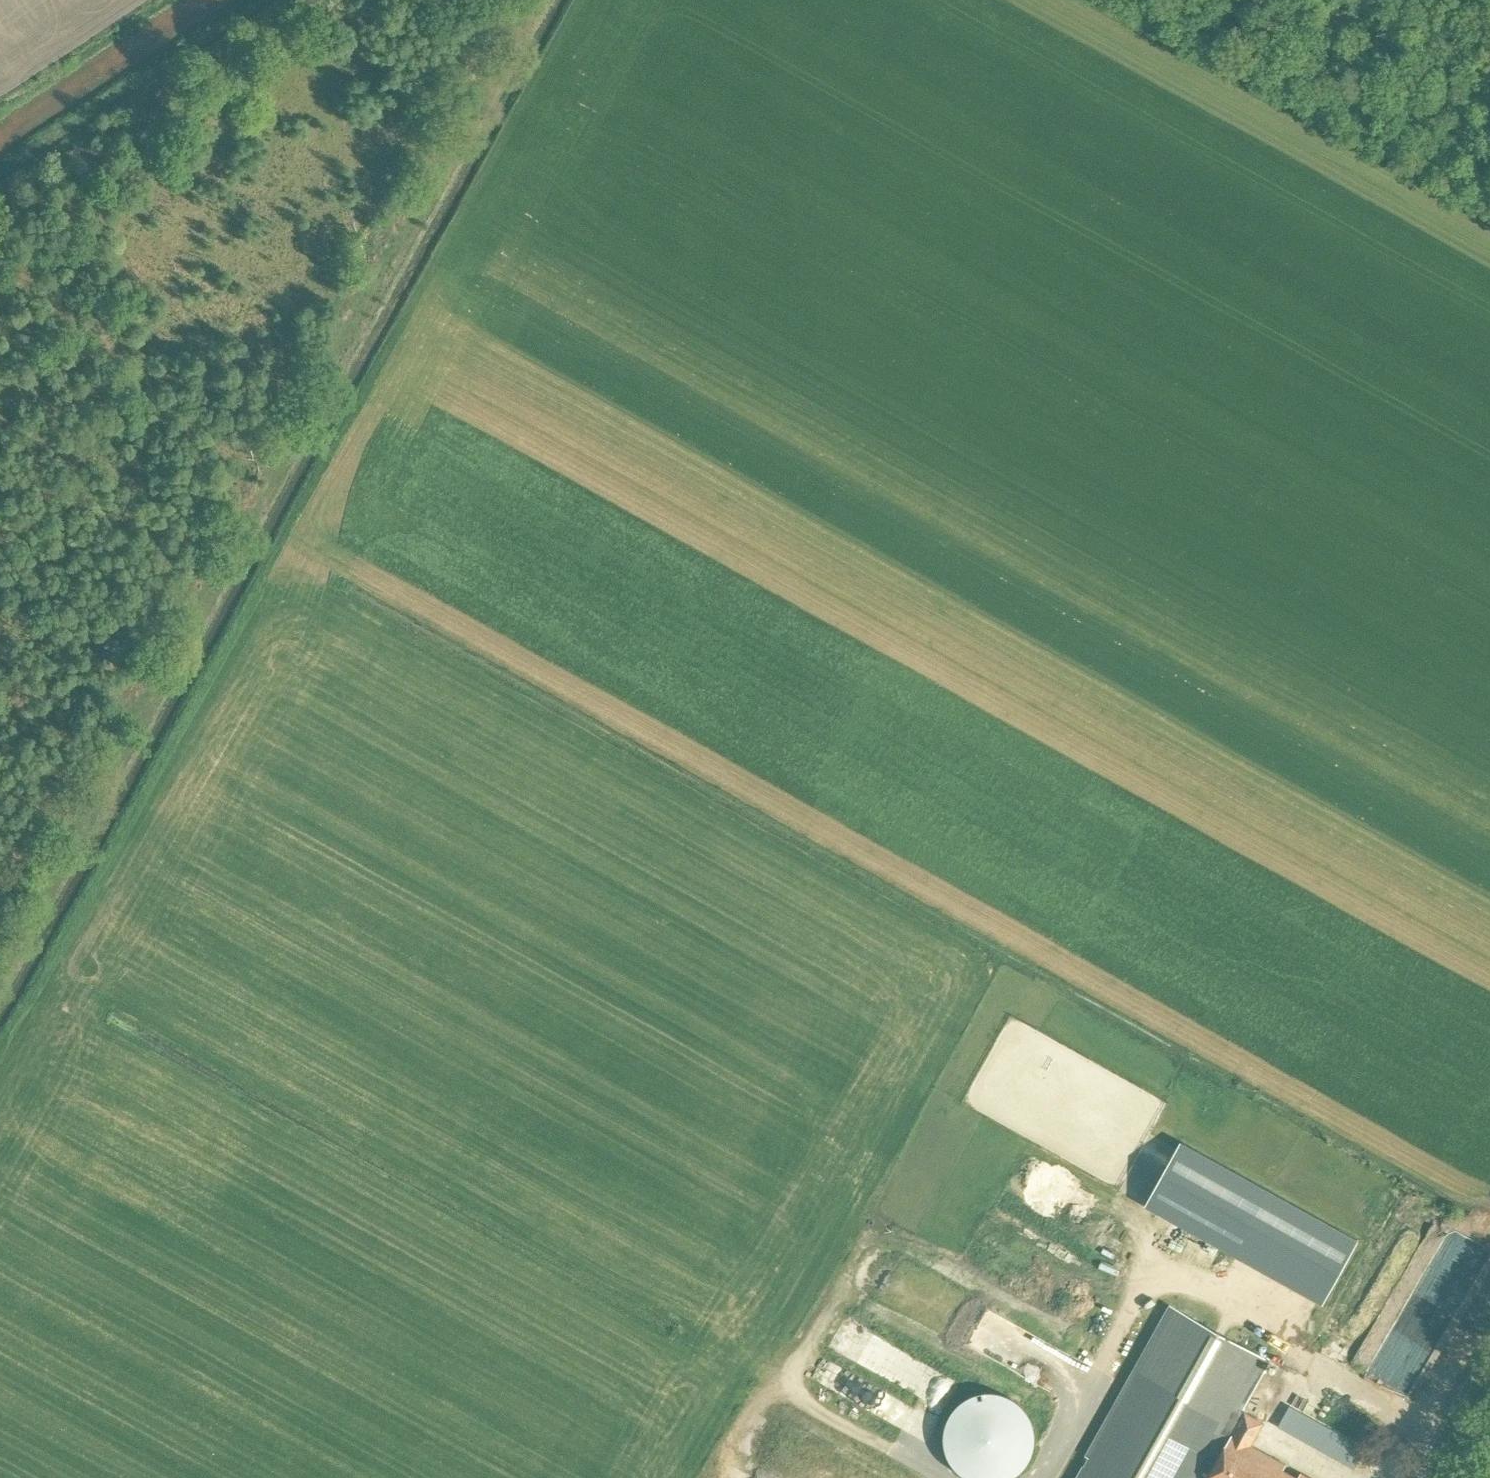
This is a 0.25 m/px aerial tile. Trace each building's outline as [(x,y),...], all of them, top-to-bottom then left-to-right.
[(1144,1204),(1319,1301),(1354,1238),(1179,1141),(1144,1204)] [(1239,1409),(1266,1359),(1175,1308),(1080,1477),(1200,1477),(1204,1471),(1211,1475),(1210,1477),(1298,1477),(1285,1470),(1287,1465),(1252,1446),(1265,1423),(1239,1409)] [(944,1438),(944,1443),(945,1448),(947,1454),(949,1458),(951,1463),(954,1467),(958,1471),(962,1474),(966,1477),(968,1477),(1011,1477),(1012,1477),(1016,1474),(1020,1471),(1024,1467),(1027,1463),(1030,1458),(1032,1454),(1033,1448),(1034,1443),(1035,1438),(1034,1433),(1033,1427),(1032,1422),(1030,1418),(1027,1413),(1024,1409),(1020,1405),(1016,1401),(1012,1399),(1007,1396),(1002,1394),(997,1393),(992,1393),(987,1393),(981,1393),(976,1394),(971,1396),(966,1399),(962,1401),(958,1405),(954,1409),(951,1413),(949,1418),(946,1422),(945,1427),(944,1433),(944,1438)]
